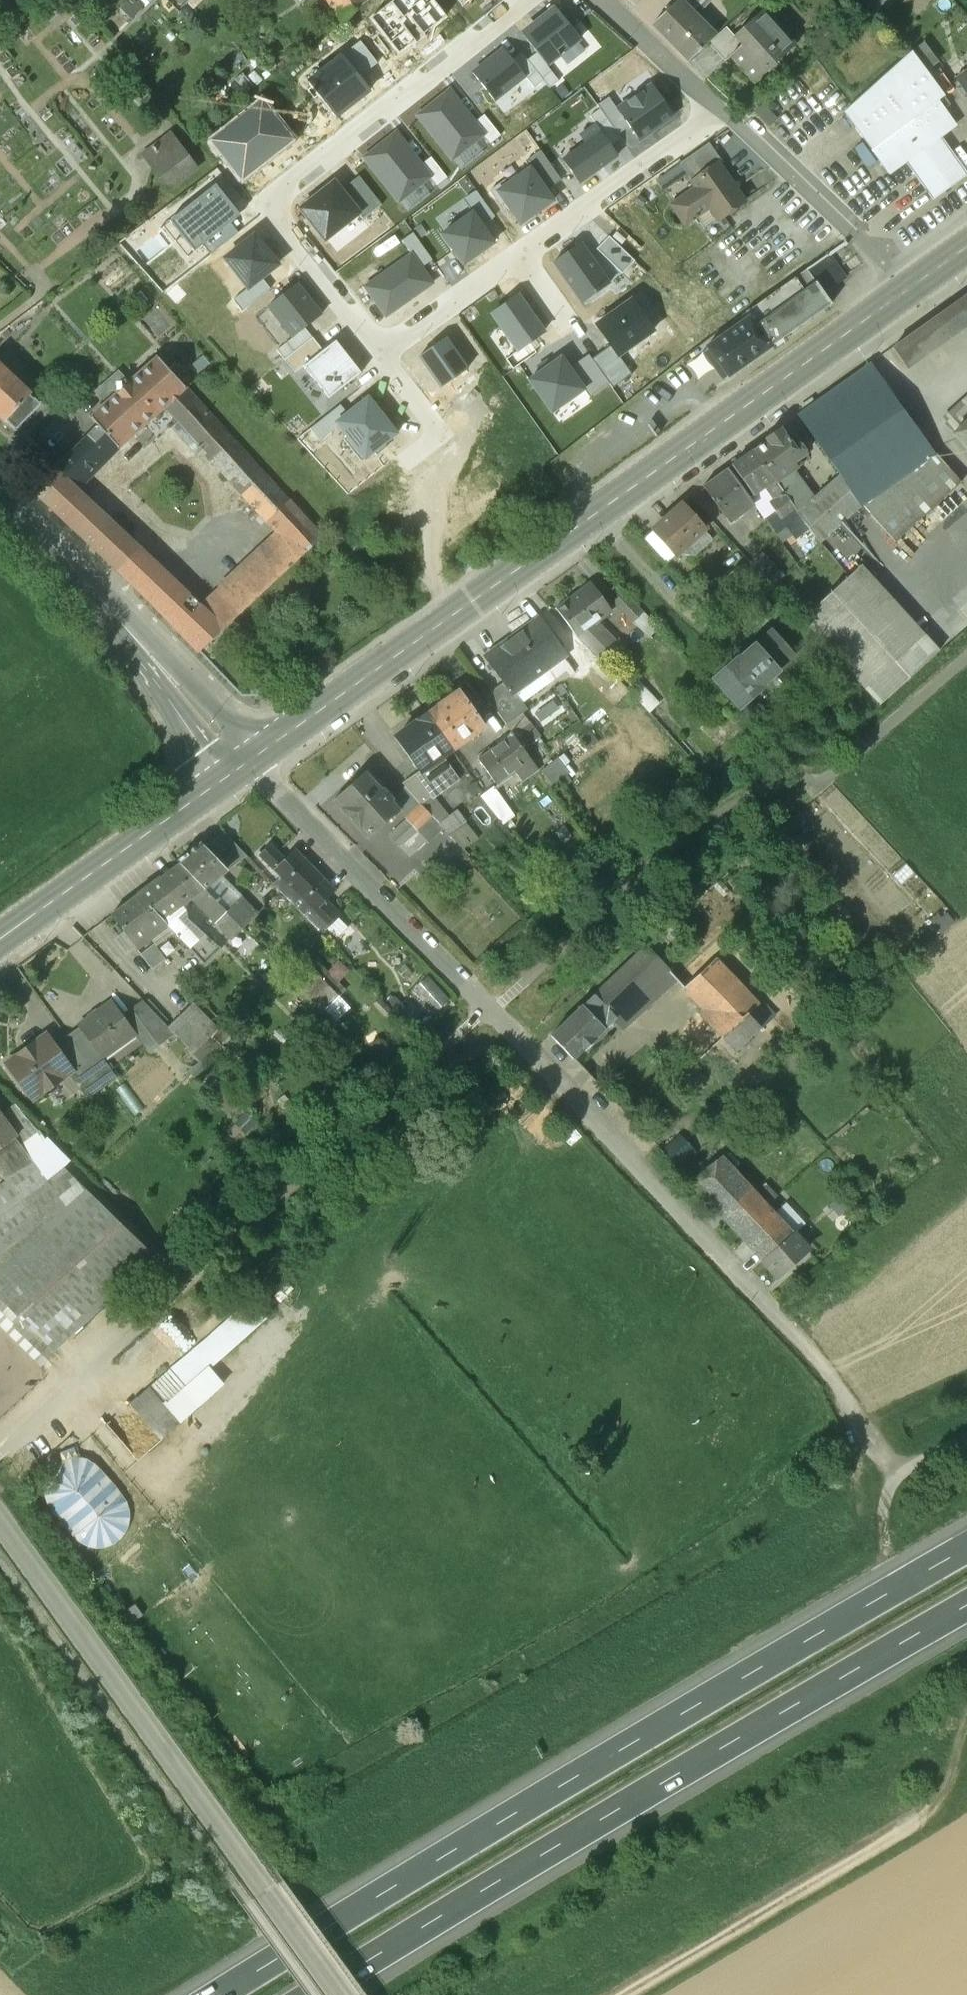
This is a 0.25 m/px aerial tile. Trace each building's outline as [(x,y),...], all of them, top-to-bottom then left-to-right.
[(138,16),(145,5),(138,0),(132,0),(126,8),(138,16)] [(342,20),(366,1),(366,0),(329,0),(342,20)] [(434,0),(390,0),(364,19),(393,57),(446,17),(434,0)] [(653,26),(689,61),(713,39),(694,21),(713,3),(710,0),(682,0),(653,26)] [(580,40),(555,8),(541,19),(542,21),(523,36),(547,67),(580,40)] [(795,45),(763,10),(734,37),(733,38),(740,46),(729,56),(730,57),(754,83),(795,45)] [(726,28),(707,45),(724,62),(730,57),(729,56),(740,46),(733,38),(734,37),(726,28)] [(342,58),(360,79),(377,64),(360,43),(342,58)] [(923,44),(911,52),(924,70),(936,62),(923,44)] [(512,61),(503,50),(473,74),(494,101),(525,77),(512,61)] [(521,53),(512,61),(525,77),(535,89),(544,82),(521,53)] [(923,71),(910,53),(884,77),(897,95),(923,71)] [(341,56),(309,83),(338,117),(370,91),(360,79),(342,58),(341,56)] [(923,71),(897,95),(916,121),(923,116),(919,111),(936,99),(937,100),(943,96),(924,70),(923,71)] [(957,80),(966,94),(966,72),(957,80)] [(897,95),(884,77),(844,113),(887,173),(905,160),(937,136),(923,116),(916,121),(897,95)] [(674,117),(652,85),(617,110),(629,127),(639,141),(674,117)] [(474,124),(449,92),(418,117),(452,159),(483,135),(474,124)] [(600,110),(618,136),(629,127),(617,110),(608,98),(597,106),(600,110)] [(937,100),(936,99),(919,111),(923,116),(937,136),(938,138),(955,126),(937,100)] [(212,142),(241,179),(290,141),(261,104),(212,142)] [(596,126),(611,146),(621,140),(618,136),(600,110),(590,117),(596,126)] [(484,116),(474,124),(483,135),(490,144),(500,136),(484,116)] [(562,161),(578,184),(618,157),(611,146),(596,126),(580,137),(586,145),(562,161)] [(181,147),(172,134),(153,148),(162,160),(151,168),(168,191),(198,168),(197,167),(196,167),(182,148),(183,148),(182,147),(181,147)] [(421,166),(396,135),(365,159),(398,202),(429,177),(421,166)] [(937,136),(905,160),(933,199),(965,176),(938,138),(937,136)] [(708,144),(679,164),(692,183),(717,165),(718,166),(722,163),(708,144)] [(142,157),(151,168),(162,160),(153,148),(142,157)] [(525,163),(530,169),(546,192),(561,181),(541,152),(525,163)] [(431,158),(421,166),(429,177),(437,186),(447,179),(431,158)] [(718,166),(717,165),(692,183),(696,189),(672,206),(685,224),(709,207),(718,220),(743,202),(736,192),(737,185),(730,183),(718,166)] [(546,192),(530,169),(508,185),(505,181),(490,191),(501,205),(505,203),(521,225),(553,202),(546,192)] [(359,177),(340,191),(359,215),(363,221),(382,206),(359,177)] [(340,191),(334,184),(301,209),(325,241),(359,215),(340,191)] [(236,219),(213,190),(172,223),(194,251),(202,245),(230,223),(236,219)] [(493,244),(473,214),(442,235),(463,265),(493,244)] [(230,223),(202,245),(210,255),(238,233),(230,223)] [(278,266),(254,236),(225,259),(248,289),(261,279),(278,266)] [(634,264),(609,240),(598,252),(622,275),(634,264)] [(608,287),(581,248),(556,266),(583,305),(608,287)] [(747,311),(750,317),(704,347),(709,353),(702,359),(715,377),(722,371),(726,377),(831,304),(823,292),(844,278),(828,254),(747,311)] [(431,284),(411,256),(366,288),(386,316),(431,284)] [(270,290),(261,279),(248,289),(233,301),(242,313),(270,290)] [(321,316),(296,285),(269,306),(293,338),(321,316)] [(937,318),(954,337),(966,328),(966,296),(937,318)] [(543,334),(517,297),(493,314),(519,350),(543,334)] [(630,302),(597,326),(613,349),(623,363),(656,339),(630,302)] [(907,371),(954,337),(937,318),(892,349),(907,371)] [(295,374),(303,367),(323,352),(312,339),(284,361),(295,374)] [(442,388),(468,370),(447,339),(421,358),(442,388)] [(361,374),(335,342),(323,352),(303,367),(329,399),(361,374)] [(613,349),(592,363),(608,386),(612,393),(634,378),(623,363),(613,349)] [(589,358),(568,372),(584,395),(587,400),(608,386),(592,363),(589,358)] [(159,359),(129,385),(123,382),(115,390),(117,396),(91,419),(98,426),(112,442),(118,448),(163,407),(184,387),(159,359)] [(935,455),(871,363),(843,383),(918,466),(935,455)] [(532,385),(553,416),(584,395),(568,372),(563,364),(532,385)] [(0,365),(0,419),(4,422),(5,421),(15,430),(40,405),(30,395),(31,394),(0,365)] [(918,466),(843,383),(797,416),(841,478),(860,506),(918,466)] [(287,500),(184,387),(163,407),(266,520),(287,500)] [(368,403),(337,427),(364,461),(395,437),(368,403)] [(348,416),(340,406),(310,429),(318,439),(348,416)] [(955,441),(966,431),(966,420),(950,436),(955,441)] [(98,426),(56,468),(68,480),(77,476),(112,442),(98,426)] [(794,448),(780,429),(763,440),(765,442),(753,451),(773,480),(775,482),(796,467),(793,463),(806,454),(799,444),(794,448)] [(955,441),(966,453),(966,431),(955,441)] [(773,480),(753,451),(732,466),(751,495),(763,487),(773,480)] [(918,466),(860,506),(861,507),(894,543),(961,483),(935,455),(918,466)] [(68,480),(56,468),(33,491),(116,572),(139,548),(68,480)] [(728,469),(703,487),(725,519),(751,501),(748,498),(728,469)] [(805,506),(796,512),(797,514),(816,539),(819,544),(861,507),(860,506),(841,478),(809,501),(810,503),(812,507),(808,510),(805,506)] [(783,494),(774,483),(775,482),(773,480),(763,487),(774,501),(769,505),(780,519),(788,513),(793,509),(783,494)] [(797,484),(783,494),(793,509),(796,512),(805,506),(810,503),(809,501),(797,484)] [(763,487),(751,495),(748,498),(751,501),(775,536),(786,529),(801,550),(816,539),(797,514),(791,517),(788,513),(780,519),(769,505),(774,501),(763,487)] [(187,594),(163,617),(199,653),(321,538),(288,500),(266,520),(187,594)] [(704,530),(681,505),(654,530),(676,555),(704,530)] [(668,563),(676,555),(654,530),(645,538),(668,563)] [(187,594),(139,548),(116,572),(163,617),(187,594)] [(783,576),(761,552),(750,563),(771,587),(783,576)] [(460,567),(463,571),(473,565),(469,560),(460,567)] [(922,637),(859,567),(803,618),(867,689),(923,638),(922,637)] [(759,590),(740,568),(727,579),(746,601),(759,590)] [(581,590),(556,609),(572,631),(577,638),(596,657),(597,659),(606,650),(587,631),(608,615),(609,610),(601,598),(596,598),(590,602),(581,590)] [(641,613),(625,596),(616,604),(632,621),(641,613)] [(632,621),(648,638),(658,628),(642,612),(641,613),(632,621)] [(538,620),(487,657),(505,682),(513,693),(514,692),(523,703),(551,682),(542,671),(562,657),(564,656),(555,643),(538,620)] [(572,631),(555,643),(564,656),(562,657),(574,673),(596,657),(577,638),(572,631)] [(754,647),(737,662),(736,660),(715,679),(739,707),(760,688),(760,686),(776,672),(775,671),(791,657),(771,633),(754,648),(754,647)] [(923,638),(867,689),(865,690),(879,706),(938,652),(923,636),(922,637),(923,638)] [(638,681),(628,691),(649,713),(659,703),(638,681)] [(513,693),(505,682),(485,696),(506,725),(527,710),(523,703),(514,692),(513,693)] [(459,692),(436,708),(435,707),(426,713),(452,750),(461,744),(460,743),(484,726),(459,692)] [(426,713),(416,720),(417,722),(394,738),(419,772),(414,775),(429,797),(432,800),(459,780),(443,757),(452,750),(426,713)] [(515,737),(481,761),(499,786),(517,773),(524,783),(540,772),(515,737)] [(561,755),(543,770),(554,783),(572,768),(561,755)] [(393,799),(367,771),(334,800),(367,838),(382,824),(387,829),(400,818),(396,813),(404,805),(396,796),(393,799)] [(429,797),(414,775),(402,784),(419,804),(429,797)] [(515,816),(494,787),(480,797),(503,825),(515,816)] [(421,805),(406,819),(407,820),(415,829),(430,816),(421,805)] [(457,812),(439,825),(448,835),(465,822),(457,812)] [(415,829),(407,820),(389,836),(399,847),(417,831),(415,829)] [(417,831),(399,847),(409,857),(426,841),(417,831)] [(225,834),(207,849),(227,870),(245,855),(225,834)] [(202,844),(178,862),(180,865),(204,889),(218,878),(222,874),(227,870),(207,849),(202,844)] [(317,873),(294,849),(284,859),(270,844),(258,855),(280,877),(273,884),(290,901),(317,873)] [(204,889),(180,865),(162,880),(182,906),(190,900),(195,896),(204,889)] [(335,890),(317,873),(290,901),(322,933),(340,915),(325,901),(335,890)] [(259,913),(222,874),(218,878),(242,900),(237,905),(235,904),(226,912),(242,929),(259,913)] [(242,900),(218,878),(204,889),(223,908),(226,912),(235,904),(237,905),(242,900)] [(139,897),(162,922),(178,909),(182,906),(162,880),(139,897)] [(223,908),(204,889),(195,896),(215,915),(223,908)] [(137,896),(111,915),(130,944),(162,922),(139,897),(137,896)] [(242,929),(226,912),(223,908),(215,915),(195,896),(190,900),(230,941),(242,929)] [(204,935),(178,909),(162,922),(189,949),(204,935)] [(204,935),(189,949),(204,965),(218,951),(204,935)] [(642,948),(594,994),(616,1016),(666,970),(664,948),(642,948)] [(715,959),(683,988),(702,1008),(698,1012),(735,1052),(761,1028),(749,1016),(760,1006),(715,959)] [(309,966),(292,981),(322,1012),(338,997),(309,966)] [(666,970),(616,1016),(630,1031),(680,984),(666,970)] [(594,994),(583,1005),(604,1027),(616,1016),(594,994)] [(121,1018),(109,1002),(77,1026),(77,1027),(101,1058),(134,1035),(121,1018)] [(144,1002),(132,1011),(157,1048),(175,1035),(167,1026),(144,1002)] [(192,1002),(167,1026),(175,1035),(193,1053),(214,1032),(218,1028),(192,1002)] [(604,1027),(583,1005),(551,1036),(573,1059),(584,1049),(585,1050),(595,1041),(594,1040),(605,1028),(604,1027)] [(157,1048),(132,1011),(121,1018),(134,1035),(148,1054),(157,1048)] [(101,1058),(77,1027),(65,1036),(102,1087),(116,1077),(101,1058)] [(214,1032),(193,1053),(203,1063),(224,1043),(214,1032)] [(45,1034),(6,1063),(29,1095),(40,1087),(43,1092),(61,1079),(57,1074),(67,1067),(68,1066),(53,1045),(45,1034)] [(102,1087),(65,1036),(53,1045),(68,1066),(67,1067),(89,1097),(102,1087)] [(16,1103),(2,1113),(18,1136),(32,1126),(16,1103)] [(16,1137),(18,1136),(2,1113),(0,1110),(0,1149),(16,1137)] [(73,1216),(16,1137),(0,1149),(0,1173),(5,1180),(0,1184),(0,1284),(73,1216)] [(793,1234),(721,1157),(691,1185),(763,1260),(793,1234)] [(0,1284),(0,1298),(50,1346),(148,1255),(91,1200),(73,1216),(0,1284)] [(793,1234),(763,1260),(778,1277),(808,1250),(793,1234)] [(249,1306),(189,1353),(201,1368),(261,1322),(249,1306)] [(178,1366),(136,1399),(168,1438),(210,1404),(178,1366)]
